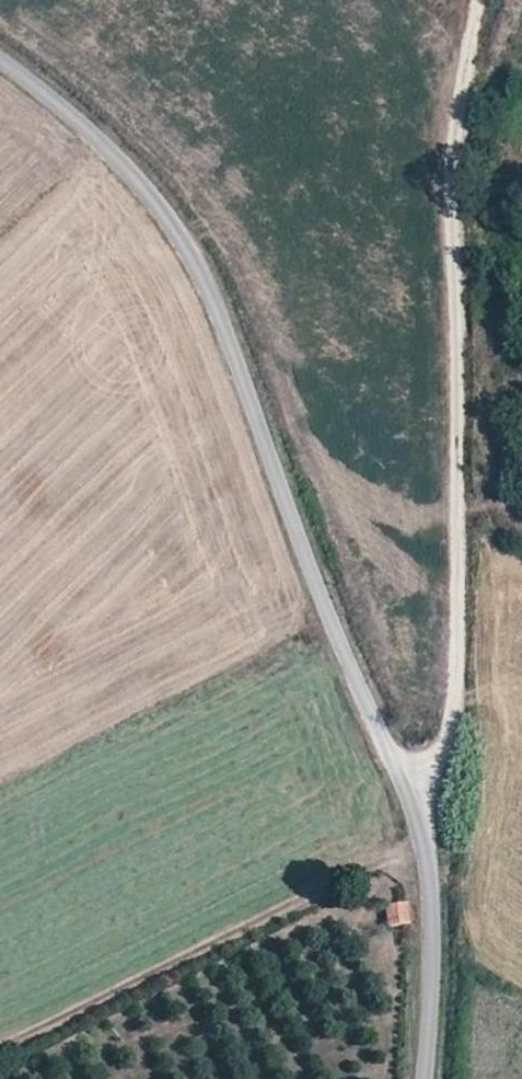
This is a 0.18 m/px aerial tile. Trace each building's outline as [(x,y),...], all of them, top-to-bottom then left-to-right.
[(408,929),(407,908),(388,909),(389,931),(408,929)]
